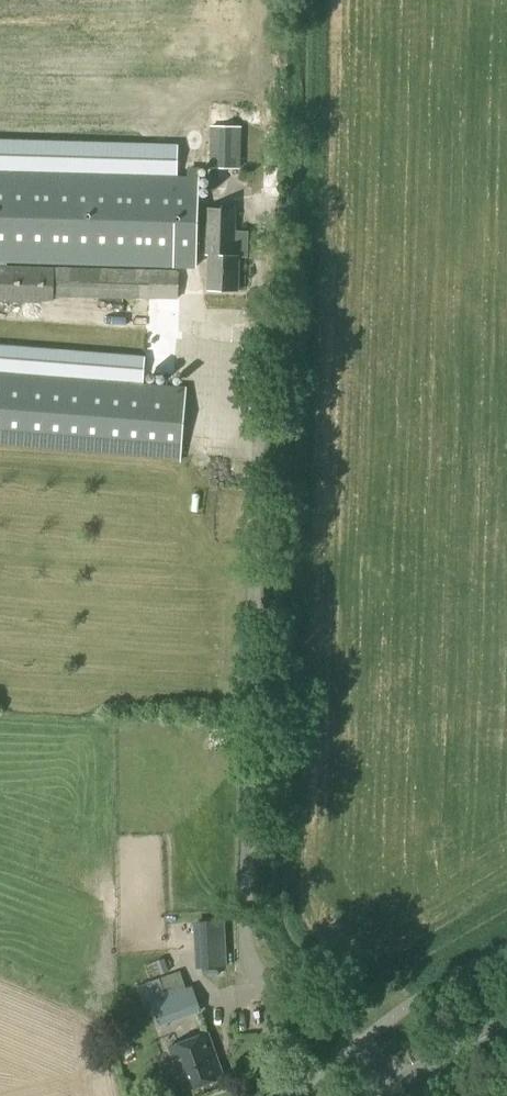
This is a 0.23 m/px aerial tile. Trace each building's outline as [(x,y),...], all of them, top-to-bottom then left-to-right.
[(209,168),(240,169),(241,127),(210,126),(209,168)] [(193,267),(194,230),(195,175),(0,172),(0,263),(193,267)] [(237,290),(238,256),(235,255),(236,209),(206,208),(206,234),(204,272),(207,272),(207,289),(237,290)] [(52,303),(52,296),(53,266),(0,265),(0,302),(52,303)] [(178,299),(179,269),(62,266),(61,328),(146,330),(147,298),(178,299)] [(0,333),(0,351),(37,352),(38,334),(0,333)] [(186,387),(0,372),(0,444),(180,459),(186,387)] [(220,922),(197,923),(197,924),(198,937),(222,935),(221,921),(220,922)] [(179,970),(150,981),(157,999),(151,1001),(161,1026),(201,1011),(192,987),(186,989),(179,970)] [(183,1090),(222,1077),(207,1034),(168,1048),(183,1090)]
